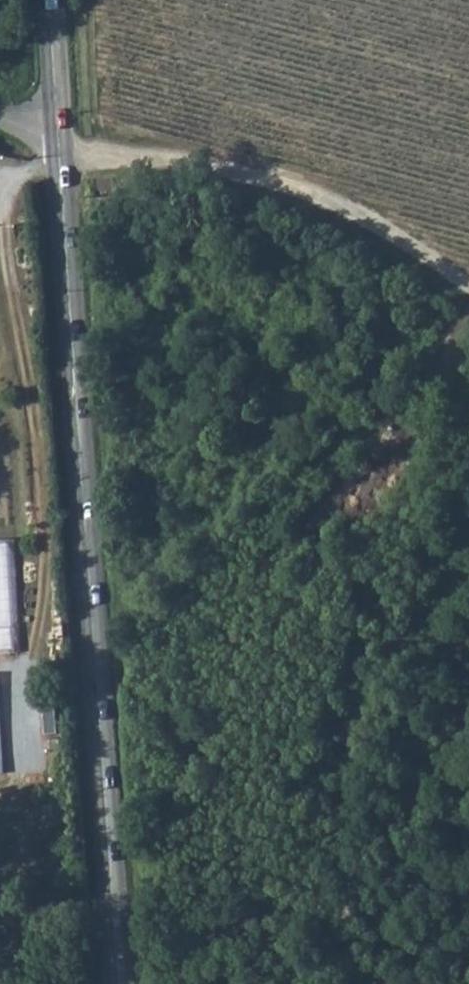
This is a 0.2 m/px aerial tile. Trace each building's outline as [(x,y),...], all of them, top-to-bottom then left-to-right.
[(18,650),(19,538),(0,538),(0,650),(18,650)]
